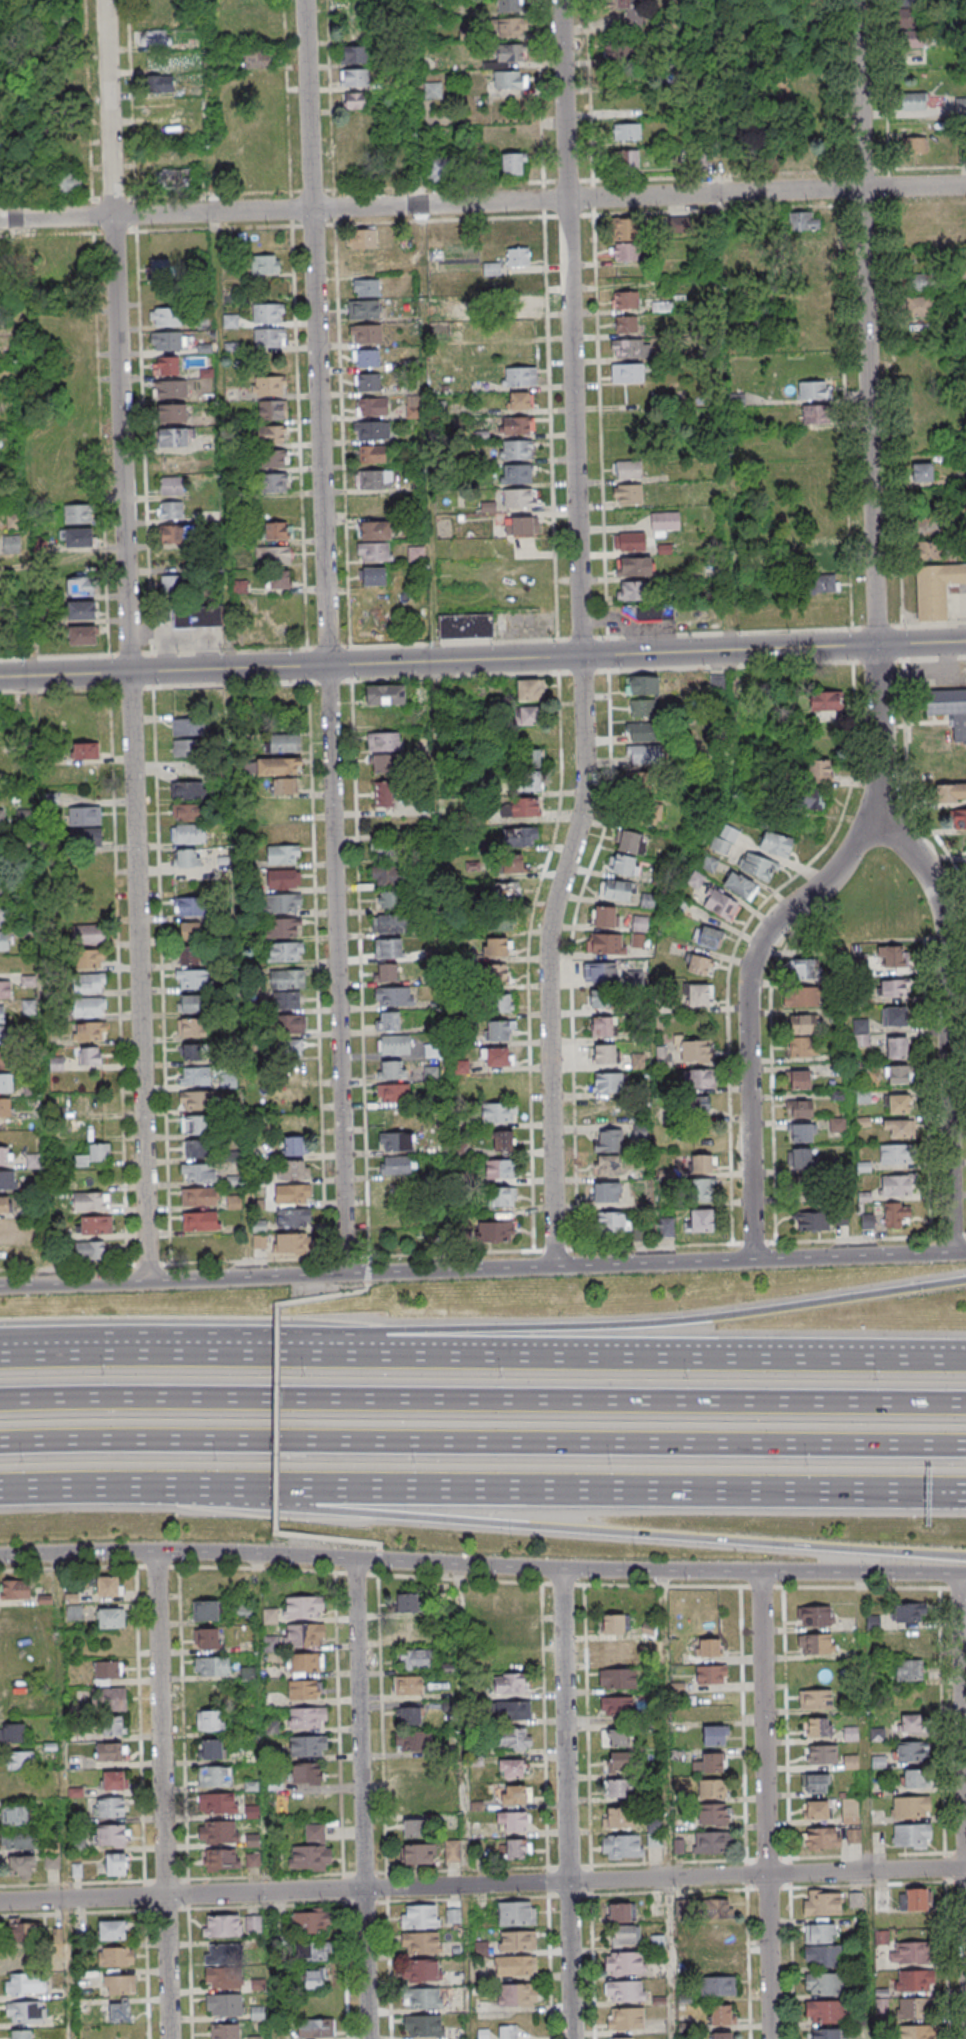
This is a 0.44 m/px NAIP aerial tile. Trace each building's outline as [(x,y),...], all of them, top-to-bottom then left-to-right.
[(500,13),(522,13),(522,0),(500,0),(500,13)] [(608,10),(627,10),(627,25),(641,25),(641,0),(608,0),(608,10)] [(933,61),(933,17),(907,17),(907,61),(933,61)] [(526,36),(526,19),(500,19),(500,36),(526,36)] [(141,29),(141,45),(166,45),(166,29),(141,29)] [(604,43),(604,62),(632,62),(632,43),(604,43)] [(525,45),(496,45),(496,62),(525,62),(525,45)] [(369,46),(341,46),(341,64),(369,64),(369,46)] [(268,49),(243,49),(242,67),(268,68),(268,49)] [(340,69),(340,87),(369,87),(369,69),(340,69)] [(493,89),(526,89),(526,72),(493,72),(493,89)] [(173,92),(173,75),(150,75),(150,92),(173,92)] [(424,84),(424,99),(441,99),(441,84),(424,84)] [(364,108),(364,92),(345,92),(345,108),(364,108)] [(901,110),(926,110),(926,94),(901,94),(901,110)] [(613,140),(641,140),(641,124),(613,124),(613,140)] [(926,137),(904,137),(904,153),(926,153),(926,137)] [(638,168),(638,150),(621,150),(621,168),(638,168)] [(424,177),(447,183),(455,158),(432,152),(424,177)] [(501,175),(524,175),(524,152),(501,152),(501,175)] [(190,186),(190,169),(161,169),(161,186),(190,186)] [(56,194),(81,194),(81,175),(56,175),(56,194)] [(790,214),(790,231),(818,231),(818,214),(790,214)] [(613,261),(640,260),(639,217),(612,218),(613,261)] [(913,225),(920,234),(929,228),(922,219),(913,225)] [(377,228),(347,228),(347,249),(377,249),(377,228)] [(506,247),(506,266),(530,266),(530,247),(506,247)] [(251,274),(279,274),(279,255),(251,255),(251,274)] [(147,259),(147,279),(169,279),(169,259),(147,259)] [(67,273),(68,265),(60,263),(59,270),(67,273)] [(501,275),(501,263),(484,263),(484,275),(501,275)] [(380,279),(354,279),(354,296),(380,296),(380,279)] [(638,291),(614,291),(614,309),(638,309),(638,291)] [(514,295),(514,312),(534,312),(534,295),(514,295)] [(906,296),(906,317),(933,317),(933,296),(906,296)] [(379,301),(349,301),(349,318),(379,318),(379,301)] [(284,304),(253,304),(253,323),(284,323),(284,304)] [(180,308),(150,308),(150,326),(180,326),(180,308)] [(616,333),(637,333),(637,316),(616,316),(616,333)] [(382,325),(351,325),(351,343),(382,343),(382,325)] [(254,347),(286,347),(286,328),(254,328),(254,347)] [(151,331),(151,350),(182,350),(182,331),(151,331)] [(611,341),(611,359),(650,359),(650,341),(611,341)] [(352,349),(352,367),(380,367),(380,349),(352,349)] [(180,357),(153,357),(153,375),(180,375),(180,357)] [(611,385),(644,385),(644,365),(611,365),(611,385)] [(536,367),(501,367),(501,387),(536,387),(536,367)] [(355,390),(380,390),(380,373),(355,373),(355,390)] [(254,376),(254,395),(286,395),(286,376),(254,376)] [(153,399),(187,399),(187,381),(153,381),(153,399)] [(829,382),(797,382),(797,399),(829,399),(829,382)] [(506,410),(531,410),(531,392),(506,392),(506,410)] [(386,397),(357,397),(357,415),(386,415),(386,397)] [(287,400),(259,400),(259,420),(287,420),(287,400)] [(158,405),(158,423),(187,423),(187,405),(158,405)] [(830,405),(798,405),(798,424),(830,424),(830,405)] [(533,434),(533,416),(501,416),(501,434),(533,434)] [(355,421),(355,439),(389,439),(389,421),(355,421)] [(259,443),(287,443),(287,425),(259,425),(259,443)] [(158,429),(158,447),(188,447),(188,429),(158,429)] [(532,460),(532,440),(500,440),(500,460),(532,460)] [(386,445),(359,445),(359,463),(386,463),(386,445)] [(287,468),(287,451),(261,451),(261,468),(287,468)] [(616,478),(642,478),(642,461),(616,461),(616,478)] [(932,483),(932,463),(910,463),(910,483),(932,483)] [(533,465),(501,465),(501,485),(533,485),(533,465)] [(392,470),(356,470),(356,489),(392,489),(392,470)] [(287,473),(262,473),(262,493),(287,493),(287,473)] [(160,495),(183,495),(183,476),(160,476),(160,495)] [(641,504),(641,484),(614,484),(614,504),(641,504)] [(503,509),(536,509),(536,490),(503,490),(503,509)] [(158,501),(158,519),(183,519),(183,501),(158,501)] [(64,523),(92,523),(92,504),(64,504),(64,523)] [(679,512),(651,512),(651,537),(666,537),(666,531),(679,531),(679,512)] [(8,529),(20,528),(20,515),(8,515),(8,529)] [(504,535),(536,535),(536,517),(495,517),(495,527),(504,527),(504,535)] [(391,540),(391,521),(358,521),(358,540),(391,540)] [(289,522),(265,522),(265,539),(289,539),(289,522)] [(183,525),(160,525),(160,543),(183,543),(183,525)] [(62,528),(62,547),(92,547),(92,528),(62,528)] [(614,532),(614,551),(644,551),(644,532),(614,532)] [(2,536),(2,553),(20,553),(20,536),(2,536)] [(917,559),(942,558),(942,541),(917,542),(917,559)] [(358,561),(393,561),(393,543),(358,543),(358,561)] [(291,546),(257,546),(257,563),(291,563),(291,546)] [(616,576),(651,576),(651,556),(616,556),(616,576)] [(916,621),(947,621),(947,594),(958,594),(958,584),(965,584),(965,564),(915,565),(916,621)] [(386,584),(386,567),(360,567),(360,585),(386,584)] [(289,570),(267,570),(267,588),(289,588),(289,570)] [(183,575),(161,575),(161,594),(183,594),(183,575)] [(838,592),(838,576),(811,576),(811,592),(838,592)] [(93,578),(66,578),(66,597),(93,597),(93,578)] [(248,580),(234,580),(234,594),(248,594),(248,580)] [(616,581),(616,600),(647,600),(647,581),(616,581)] [(95,601),(68,601),(68,619),(95,619),(95,601)] [(223,627),(223,605),(174,605),(174,627),(223,627)] [(621,620),(674,620),(674,605),(621,605),(621,620)] [(438,638),(493,638),(493,614),(438,614),(438,638)] [(70,645),(95,645),(95,626),(70,626),(70,645)] [(658,695),(658,676),(625,676),(625,695),(658,695)] [(517,679),(517,701),(540,701),(540,679),(517,679)] [(405,685),(366,685),(366,705),(405,705),(405,685)] [(926,714),(953,714),(953,742),(965,742),(965,690),(926,690),(926,714)] [(842,691),(810,691),(810,710),(842,710),(842,691)] [(630,699),(630,716),(655,716),(655,699),(630,699)] [(537,706),(520,706),(520,725),(537,725),(537,706)] [(202,718),(172,718),(172,735),(202,735),(202,718)] [(657,741),(657,723),(626,723),(626,741),(657,741)] [(367,732),(367,751),(402,751),(402,732),(367,732)] [(270,733),(270,754),(301,754),(301,733),(270,733)] [(199,756),(199,739),(173,739),(173,756),(199,756)] [(73,759),(98,759),(98,743),(73,743),(73,759)] [(661,745),(627,745),(627,764),(661,764),(661,745)] [(541,750),(520,750),(520,791),(540,791),(541,750)] [(391,755),(372,755),(372,773),(391,773),(391,755)] [(257,775),(301,775),(301,758),(257,758),(257,775)] [(828,762),(811,762),(811,781),(828,781),(828,762)] [(658,823),(660,774),(630,773),(628,822),(658,823)] [(272,778),(272,794),(298,794),(298,778),(272,778)] [(204,781),(171,781),(171,799),(204,799),(204,781)] [(393,807),(393,781),(374,781),(374,807),(393,807)] [(936,802),(965,802),(965,785),(936,785),(936,802)] [(539,816),(539,799),(501,799),(501,816),(539,816)] [(172,804),(172,820),(199,820),(199,804),(172,804)] [(101,807),(69,807),(69,826),(101,826),(101,807)] [(965,829),(965,810),(952,810),(952,829),(965,829)] [(171,843),(204,843),(204,825),(171,825),(171,843)] [(503,828),(503,846),(537,846),(537,828),(503,828)] [(101,845),(101,829),(69,829),(69,845),(101,845)] [(758,848),(786,859),(793,839),(765,829),(758,848)] [(643,831),(614,831),(614,853),(643,853),(643,831)] [(396,859),(396,842),(374,842),(374,859),(396,859)] [(300,845),(267,845),(267,864),(300,864),(300,845)] [(770,883),(779,864),(745,848),(736,867),(770,883)] [(172,849),(172,866),(201,866),(201,849),(172,849)] [(637,875),(638,856),(609,855),(608,874),(637,875)] [(525,873),(525,858),(496,858),(496,873),(525,873)] [(406,885),(406,866),(372,866),(372,885),(406,885)] [(299,869),(267,869),(267,888),(299,888),(299,869)] [(748,902),(758,886),(731,869),(721,885),(748,902)] [(599,897),(629,900),(631,881),(601,878),(599,897)] [(515,901),(515,882),(492,882),(492,901),(515,901)] [(741,903),(708,888),(700,906),(732,921),(741,903)] [(377,908),(401,908),(401,891),(377,891),(377,908)] [(301,913),(301,894),(269,894),(269,913),(301,913)] [(645,908),(652,905),(648,894),(641,897),(645,908)] [(174,897),(174,916),(205,916),(205,897),(174,897)] [(9,905),(0,905),(0,923),(9,923),(9,905)] [(592,926),(616,926),(616,907),(592,907),(592,926)] [(377,914),(377,933),(407,933),(407,914),(377,914)] [(487,915),(486,931),(511,931),(512,916),(487,915)] [(644,932),(646,919),(634,917),(632,930),(644,932)] [(265,937),(300,937),(300,919),(265,919),(265,937)] [(199,922),(180,922),(180,964),(199,964),(199,922)] [(723,933),(698,923),(691,941),(716,951),(723,933)] [(105,924),(73,924),(73,944),(105,944),(105,924)] [(0,931),(0,950),(8,950),(8,931),(0,931)] [(625,954),(625,934),(587,934),(587,954),(625,954)] [(631,946),(644,948),(646,936),(633,935),(631,946)] [(402,958),(402,939),(375,939),(375,958),(402,958)] [(508,958),(508,939),(484,939),(484,958),(508,958)] [(303,961),(303,942),(267,942),(267,961),(303,961)] [(879,967),(906,967),(906,946),(879,946),(879,967)] [(104,949),(76,949),(76,966),(104,966),(104,949)] [(713,959),(690,954),(686,971),(709,976),(713,959)] [(814,959),(791,959),(791,978),(814,978),(814,959)] [(397,963),(375,963),(375,980),(397,980),(397,963)] [(616,964),(583,964),(583,984),(616,984),(616,964)] [(481,966),(481,982),(507,982),(507,966),(481,966)] [(177,988),(209,988),(209,970),(177,970),(177,988)] [(305,970),(270,970),(270,988),(305,988),(305,970)] [(73,973),(73,992),(106,992),(106,973),(73,973)] [(907,979),(880,979),(880,996),(907,996),(907,979)] [(11,998),(11,981),(0,981),(0,998),(11,998)] [(712,984),(687,984),(687,1006),(712,1006),(712,984)] [(819,1006),(819,986),(784,986),(784,1006),(819,1006)] [(413,1005),(413,987),(376,987),(376,1005),(413,1005)] [(301,1008),(301,992),(273,992),(273,1008),(301,1008)] [(589,992),(589,1010),(613,1010),(613,992),(589,992)] [(202,995),(178,995),(178,1013),(202,1013),(202,995)] [(493,995),(493,1013),(510,1013),(510,995),(493,995)] [(73,997),(73,1017),(106,1017),(106,997),(73,997)] [(880,1006),(880,1026),(907,1026),(907,1006),(880,1006)] [(400,1030),(400,1012),(375,1012),(375,1030),(400,1030)] [(304,1031),(303,1015),(273,1016),(274,1032),(304,1031)] [(789,1033),(817,1033),(817,1015),(789,1015),(789,1033)] [(616,1018),(591,1018),(591,1037),(616,1037),(616,1018)] [(177,1037),(205,1037),(205,1019),(177,1019),(177,1037)] [(867,1031),(867,1019),(854,1020),(854,1032),(867,1031)] [(487,1021),(487,1041),(509,1041),(509,1021),(487,1021)] [(106,1022),(73,1022),(73,1041),(106,1041),(106,1022)] [(12,1025),(0,1025),(0,1043),(12,1043),(12,1025)] [(411,1035),(378,1035),(378,1055),(411,1055),(411,1035)] [(812,1057),(812,1038),(789,1038),(789,1057),(812,1057)] [(884,1058),(907,1058),(907,1038),(884,1038),(884,1058)] [(276,1040),(276,1058),(303,1058),(303,1040),(276,1040)] [(711,1041),(681,1042),(681,1063),(711,1062),(711,1041)] [(182,1058),(201,1058),(201,1044),(182,1044),(182,1058)] [(617,1064),(617,1045),(592,1045),(592,1064),(617,1064)] [(80,1065),(102,1065),(102,1047),(80,1047),(80,1065)] [(504,1066),(504,1049),(485,1049),(485,1066),(504,1066)] [(0,1050),(0,1067),(8,1067),(8,1050),(0,1050)] [(407,1078),(407,1060),(380,1060),(380,1078),(407,1078)] [(909,1065),(885,1065),(885,1084),(909,1084),(909,1065)] [(180,1067),(180,1085),(210,1085),(210,1067),(180,1067)] [(810,1070),(789,1070),(789,1089),(810,1089),(810,1070)] [(682,1071),(682,1088),(712,1088),(712,1071),(682,1071)] [(12,1092),(12,1073),(0,1073),(0,1092),(12,1092)] [(594,1092),(622,1092),(622,1073),(594,1073),(594,1092)] [(377,1102),(410,1102),(410,1083),(377,1083),(377,1102)] [(210,1110),(210,1091),(180,1091),(180,1110),(210,1110)] [(888,1094),(888,1112),(909,1112),(909,1094),(888,1094)] [(709,1096),(683,1096),(683,1112),(709,1112),(709,1096)] [(0,1098),(0,1117),(10,1117),(10,1098),(0,1098)] [(813,1117),(813,1100),(786,1100),(786,1117),(813,1117)] [(482,1103),(482,1122),(517,1122),(517,1103),(482,1103)] [(209,1115),(181,1115),(181,1134),(209,1134),(209,1115)] [(830,1132),(845,1132),(845,1118),(830,1118),(830,1132)] [(910,1119),(883,1119),(883,1128),(890,1128),(890,1137),(910,1137),(910,1119)] [(633,1124),(633,1139),(646,1139),(646,1124),(633,1124)] [(789,1142),(816,1142),(816,1124),(789,1124),(789,1142)] [(621,1129),(599,1129),(599,1150),(621,1150),(621,1129)] [(513,1130),(493,1130),(493,1151),(513,1151),(513,1130)] [(414,1151),(414,1132),(380,1132),(380,1151),(414,1151)] [(304,1137),(283,1137),(283,1156),(304,1156),(304,1137)] [(207,1156),(207,1139),(185,1139),(185,1156),(207,1156)] [(109,1144),(88,1144),(88,1155),(75,1155),(75,1165),(109,1165),(109,1144)] [(910,1144),(879,1144),(879,1163),(910,1163),(910,1144)] [(12,1165),(12,1147),(0,1147),(0,1165),(12,1165)] [(815,1169),(815,1148),(788,1148),(788,1169),(815,1169)] [(690,1154),(690,1172),(712,1172),(712,1154),(690,1154)] [(380,1156),(380,1174),(416,1174),(416,1156),(380,1156)] [(598,1156),(598,1176),(619,1176),(619,1156),(598,1156)] [(514,1159),(486,1159),(486,1179),(514,1179),(514,1159)] [(278,1181),(309,1181),(309,1161),(278,1161),(278,1181)] [(215,1163),(181,1163),(181,1181),(215,1181),(215,1163)] [(0,1171),(0,1190),(15,1190),(15,1171),(0,1171)] [(914,1175),(882,1175),(882,1195),(914,1195),(914,1175)] [(795,1198),(820,1198),(820,1178),(795,1178),(795,1198)] [(711,1180),(692,1180),(692,1199),(711,1199),(711,1180)] [(381,1181),(381,1199),(409,1199),(409,1181),(381,1181)] [(619,1202),(619,1183),(592,1182),(592,1202),(619,1202)] [(275,1185),(275,1204),(310,1204),(310,1185),(275,1185)] [(218,1206),(218,1187),(182,1187),(182,1206),(218,1206)] [(490,1187),(490,1207),(516,1207),(516,1187),(490,1187)] [(73,1192),(73,1210),(109,1210),(109,1192),(73,1192)] [(10,1214),(10,1197),(0,1197),(0,1214),(10,1214)] [(885,1228),(901,1228),(901,1218),(910,1218),(910,1203),(885,1203),(885,1228)] [(382,1225),(406,1225),(406,1207),(382,1207),(382,1225)] [(714,1232),(714,1209),(690,1209),(690,1232),(714,1232)] [(311,1210),(276,1210),(276,1228),(311,1228),(311,1210)] [(218,1212),(183,1212),(183,1231),(218,1231),(218,1212)] [(828,1231),(828,1212),(795,1212),(795,1231),(828,1231)] [(598,1233),(627,1233),(627,1213),(598,1213),(598,1233)] [(112,1235),(112,1216),(76,1216),(76,1235),(112,1235)] [(673,1237),(673,1218),(659,1218),(659,1237),(673,1237)] [(18,1239),(18,1220),(0,1220),(0,1239),(18,1239)] [(514,1243),(514,1222),(479,1222),(479,1243),(514,1243)] [(647,1227),(632,1227),(632,1240),(647,1240),(647,1227)] [(312,1254),(312,1235),(275,1235),(275,1254),(312,1254)] [(254,1248),(265,1248),(265,1236),(254,1236),(254,1248)] [(105,1260),(105,1242),(75,1242),(75,1260),(105,1260)] [(19,1266),(19,1247),(0,1247),(0,1266),(19,1266)] [(120,1576),(97,1576),(97,1596),(120,1596),(120,1576)] [(29,1580),(1,1580),(1,1600),(29,1600),(29,1580)] [(418,1593),(397,1593),(397,1613),(418,1613),(418,1593)] [(285,1617),(323,1617),(323,1598),(285,1598),(285,1617)] [(220,1621),(220,1600),(193,1600),(193,1621),(220,1621)] [(894,1603),(894,1621),(925,1621),(925,1603),(894,1603)] [(81,1605),(67,1605),(67,1620),(81,1620),(81,1605)] [(248,1621),(250,1608),(238,1606),(236,1619),(248,1621)] [(833,1626),(833,1606),(799,1606),(799,1626),(833,1626)] [(97,1628),(124,1628),(124,1608),(97,1608),(97,1628)] [(602,1634),(626,1634),(626,1614),(602,1614),(602,1634)] [(397,1641),(418,1641),(418,1622),(397,1622),(397,1641)] [(287,1625),(287,1645),(323,1645),(323,1625),(287,1625)] [(194,1649),(220,1649),(220,1628),(194,1628),(194,1649)] [(921,1631),(895,1631),(895,1650),(921,1650),(921,1631)] [(834,1654),(834,1634),(798,1634),(798,1654),(834,1654)] [(696,1656),(720,1656),(720,1638),(696,1638),(696,1656)] [(599,1661),(633,1661),(633,1640),(599,1640),(599,1661)] [(430,1668),(430,1650),(400,1650),(400,1668),(430,1668)] [(322,1655),(290,1655),(290,1673),(322,1673),(322,1655)] [(229,1676),(229,1657),(194,1657),(194,1676),(229,1676)] [(896,1660),(896,1681),(922,1681),(922,1659),(896,1660)] [(122,1680),(122,1661),(95,1661),(95,1680),(122,1680)] [(696,1683),(726,1683),(726,1664),(696,1664),(696,1683)] [(599,1669),(599,1688),(636,1688),(636,1669),(599,1669)] [(525,1693),(525,1673),(494,1673),(494,1693),(525,1693)] [(394,1676),(394,1695),(423,1694),(423,1676),(394,1676)] [(289,1700),(319,1700),(319,1681),(289,1681),(289,1700)] [(126,1710),(125,1687),(92,1687),(93,1710),(126,1710)] [(800,1689),(800,1708),(832,1708),(832,1689),(800,1689)] [(601,1715),(632,1715),(632,1696),(601,1696),(601,1715)] [(530,1701),(497,1701),(497,1720),(530,1720),(530,1701)] [(421,1707),(397,1707),(397,1724),(421,1724),(421,1707)] [(327,1708),(289,1708),(289,1729),(327,1729),(327,1708)] [(197,1731),(224,1731),(224,1711),(197,1711),(197,1731)] [(921,1714),(899,1714),(899,1733),(921,1733),(921,1714)] [(123,1716),(102,1716),(102,1735),(123,1735),(123,1716)] [(832,1717),(803,1717),(803,1737),(832,1737),(832,1717)] [(24,1742),(24,1723),(0,1723),(0,1742),(24,1742)] [(724,1745),(724,1726),(703,1726),(703,1745),(724,1745)] [(496,1728),(496,1748),(531,1748),(531,1728),(496,1728)] [(630,1729),(602,1729),(602,1747),(630,1747),(630,1729)] [(431,1731),(396,1731),(396,1750),(431,1750),(431,1731)] [(290,1737),(290,1757),(327,1757),(327,1737),(290,1737)] [(222,1739),(198,1739),(198,1759),(222,1759),(222,1739)] [(96,1761),(120,1761),(120,1742),(96,1742),(96,1761)] [(926,1761),(926,1742),(896,1742),(896,1761),(926,1761)] [(837,1745),(806,1745),(806,1764),(837,1764),(837,1745)] [(34,1751),(7,1751),(7,1769),(34,1769),(34,1751)] [(629,1772),(629,1752),(607,1752),(607,1772),(629,1772)] [(692,1771),(723,1771),(723,1753),(701,1753),(701,1761),(692,1761),(692,1771)] [(499,1778),(526,1778),(526,1760),(499,1760),(499,1778)] [(292,1763),(292,1784),(321,1784),(321,1763),(292,1763)] [(199,1786),(231,1786),(231,1766),(199,1766),(199,1786)] [(902,1788),(924,1788),(924,1769),(902,1769),(902,1788)] [(103,1790),(125,1790),(125,1770),(103,1770),(103,1790)] [(828,1774),(802,1774),(802,1792),(828,1792),(828,1774)] [(627,1778),(606,1778),(606,1796),(627,1796),(627,1778)] [(726,1779),(698,1779),(698,1797),(726,1797),(726,1779)] [(530,1785),(502,1785),(502,1803),(530,1803),(530,1785)] [(402,1810),(428,1810),(428,1790),(402,1790),(402,1810)] [(202,1793),(202,1813),(237,1813),(237,1793),(202,1793)] [(930,1817),(930,1796),(893,1796),(893,1817),(930,1817)] [(127,1797),(97,1797),(97,1817),(127,1817),(127,1797)] [(827,1801),(803,1801),(803,1819),(827,1819),(827,1801)] [(726,1803),(698,1803),(698,1825),(726,1825),(726,1803)] [(28,1806),(1,1806),(1,1824),(28,1824),(28,1806)] [(603,1827),(633,1827),(633,1807),(603,1807),(603,1827)] [(842,1809),(842,1824),(858,1824),(858,1809),(842,1809)] [(504,1822),(504,1831),(528,1831),(528,1812),(496,1812),(496,1822),(504,1822)] [(403,1838),(424,1838),(424,1819),(403,1819),(403,1838)] [(647,1819),(647,1847),(663,1847),(663,1819),(647,1819)] [(237,1843),(237,1821),(199,1821),(199,1843),(237,1843)] [(289,1869),(331,1869),(330,1846),(326,1846),(325,1823),(306,1824),(306,1846),(289,1846),(289,1869)] [(893,1824),(893,1847),(931,1847),(931,1824),(893,1824)] [(128,1846),(128,1825),(94,1825),(94,1846),(128,1846)] [(839,1848),(839,1827),(803,1827),(803,1848),(839,1848)] [(37,1831),(4,1831),(4,1849),(37,1849),(37,1831)] [(860,1842),(860,1831),(848,1831),(848,1842),(860,1842)] [(695,1853),(729,1853),(729,1833),(695,1833),(695,1853)] [(602,1857),(643,1857),(643,1835),(602,1835),(602,1857)] [(460,1862),(460,1839),(445,1839),(445,1862),(460,1862)] [(531,1839),(506,1839),(506,1859),(531,1859),(531,1839)] [(59,1869),(59,1843),(45,1843),(45,1869),(59,1869)] [(401,1864),(434,1864),(434,1845),(401,1845),(401,1864)] [(201,1850),(201,1869),(235,1869),(235,1849),(201,1850)] [(106,1853),(106,1875),(125,1875),(125,1853),(106,1853)] [(35,1855),(8,1855),(8,1875),(35,1875),(35,1855)] [(926,1889),(901,1889),(901,1911),(926,1911),(926,1889)] [(805,1892),(805,1916),(841,1916),(841,1892),(805,1892)] [(732,1919),(732,1899),(703,1899),(703,1919),(732,1919)] [(536,1925),(536,1901),(498,1901),(498,1925),(536,1925)] [(635,1922),(635,1903),(608,1903),(608,1922),(635,1922)] [(440,1928),(440,1905),(401,1905),(401,1928),(440,1928)] [(447,1910),(447,1924),(460,1924),(460,1910),(447,1910)] [(293,1934),(330,1934),(330,1913),(293,1913),(293,1934)] [(204,1937),(242,1937),(242,1916),(204,1916),(204,1937)] [(261,1917),(246,1917),(246,1933),(260,1934),(261,1917)] [(99,1940),(125,1940),(125,1921),(99,1921),(99,1940)] [(42,1942),(42,1923),(9,1923),(9,1942),(42,1942)] [(699,1943),(733,1943),(733,1923),(699,1923),(699,1943)] [(805,1924),(805,1943),(835,1943),(835,1924),(805,1924)] [(636,1925),(613,1925),(613,1945),(636,1945),(636,1925)] [(536,1951),(536,1931),(498,1931),(498,1951),(536,1951)] [(402,1953),(441,1953),(441,1932),(402,1932),(402,1953)] [(890,1963),(929,1963),(929,1942),(890,1942),(890,1963)] [(205,1988),(237,1988),(237,1966),(240,1966),(240,1944),(205,1944),(205,1988)] [(331,1944),(300,1944),(300,1961),(331,1961),(331,1944)] [(33,1947),(5,1947),(5,1968),(33,1968),(33,1947)] [(133,1947),(98,1947),(98,1966),(133,1966),(133,1947)] [(843,1947),(805,1947),(805,1968),(843,1968),(843,1947)] [(607,1952),(607,1975),(645,1975),(645,1952),(607,1952)] [(696,1972),(734,1972),(734,1952),(696,1952),(696,1972)] [(536,1976),(536,1956),(496,1956),(496,1976),(536,1976)] [(402,1959),(402,1981),(440,1981),(440,1959),(402,1959)] [(304,1988),(325,1988),(325,1970),(304,1970),(304,1988)] [(934,1991),(934,1971),(894,1971),(894,1991),(934,1991)] [(6,1974),(6,1994),(45,1994),(45,1974),(6,1974)] [(805,1974),(805,1996),(843,1996),(843,1974),(805,1974)] [(104,1975),(104,1994),(134,1994),(134,1975),(104,1975)] [(735,1977),(701,1977),(701,1996),(735,1996),(735,1977)] [(605,1982),(605,2002),(644,2002),(644,1982),(605,1982)] [(537,2007),(537,1985),(498,1985),(498,2007),(537,2007)] [(443,1988),(404,1988),(404,2008),(443,2008),(443,1988)] [(206,1994),(206,2016),(243,2016),(243,1994),(206,1994)] [(130,2022),(130,1999),(109,1999),(109,2022),(130,2022)] [(899,2020),(937,2020),(937,1999),(899,1999),(899,2020)] [(45,2024),(45,2002),(6,2002),(6,2024),(45,2024)] [(805,2002),(805,2024),(844,2024),(844,2002),(805,2002)] [(731,2005),(709,2005),(709,2025),(731,2025),(731,2005)] [(251,2017),(264,2017),(264,2006),(251,2006),(251,2017)] [(608,2008),(608,2030),(644,2030),(644,2008),(608,2008)] [(443,2016),(404,2015),(403,2037),(442,2038),(443,2016)] [(334,2019),(298,2019),(298,2037),(334,2037),(334,2019)] [(240,2024),(211,2024),(211,2038),(240,2038),(240,2024)] [(499,2028),(500,2038),(518,2038),(517,2027),(499,2028)] [(935,2027),(899,2027),(899,2038),(935,2038),(935,2027)] [(462,2029),(449,2029),(449,2038),(462,2038),(462,2029)] [(9,2030),(9,2038),(34,2038),(34,2030),(9,2030)] [(811,2030),(811,2038),(839,2038),(839,2030),(811,2030)] [(489,2031),(476,2031),(476,2038),(489,2038),(489,2031)]
